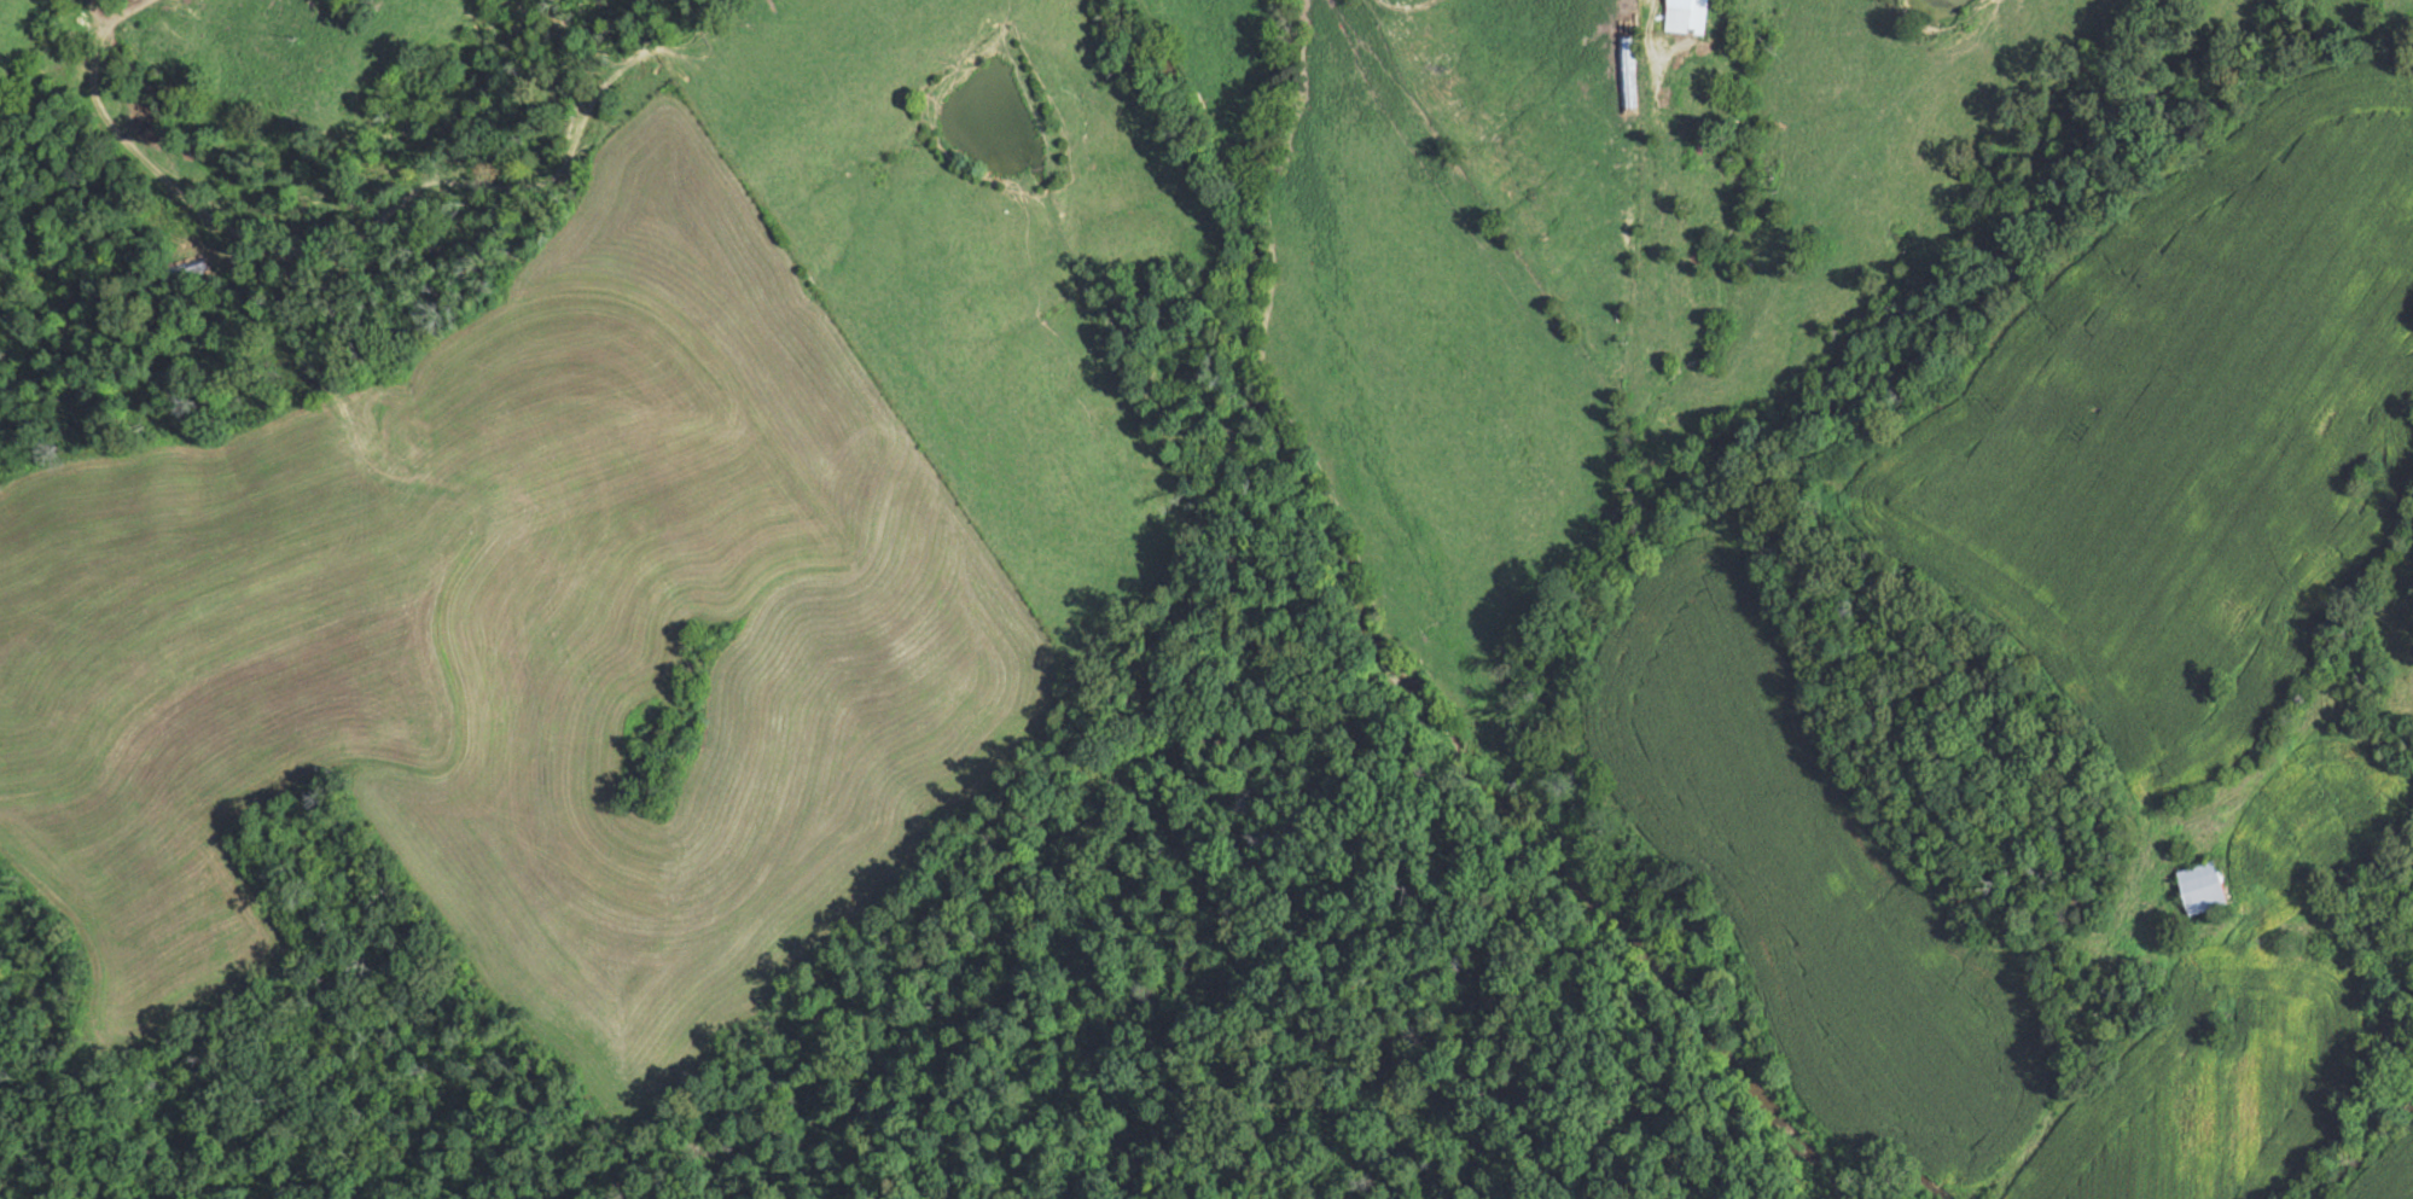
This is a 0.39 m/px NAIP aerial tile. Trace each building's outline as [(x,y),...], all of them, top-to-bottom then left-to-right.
[(2230,905),(2217,860),(2177,871),(2190,916),(2230,905)]
